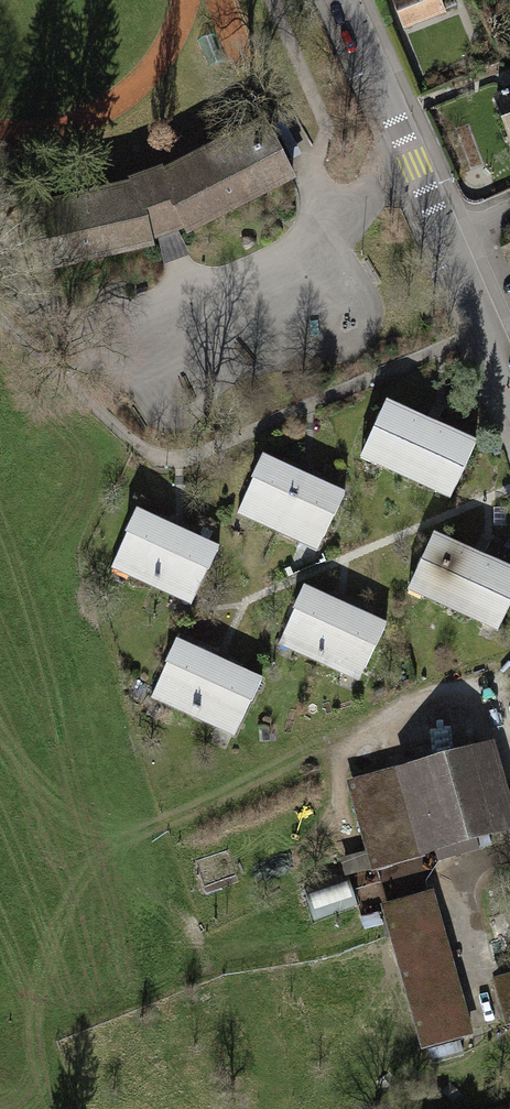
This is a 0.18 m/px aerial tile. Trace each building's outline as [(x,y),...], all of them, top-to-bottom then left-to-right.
[(399,0),(396,1),(405,26),(442,12),(437,0),(399,0)] [(497,99),(509,134),(509,94),(497,99)] [(163,177),(162,172),(131,183),(132,188),(22,213),(35,272),(150,245),(149,240),(185,227),(186,231),(291,177),(264,125),(163,177)] [(0,180),(0,207),(1,208),(12,202),(1,179),(0,180)] [(430,423),(386,403),(362,456),(449,495),(473,443),(455,434),(430,423)] [(276,530),(302,473),(261,454),(235,511),(276,530)] [(302,473),(276,530),(316,548),(342,491),(304,474),(302,473)] [(150,584),(175,528),(135,510),(110,567),(150,584)] [(175,528),(150,584),(192,603),(193,602),(217,546),(175,528)] [(435,535),(410,588),(497,629),(509,603),(509,570),(503,567),(479,555),(435,535)] [(318,661),(343,606),(303,587),(278,642),(318,661)] [(343,606),(318,661),(359,680),(385,625),(343,606)] [(191,717),(216,660),(176,643),(152,700),(191,717)] [(216,660),(191,717),(234,735),(259,678),(216,660)] [(417,851),(419,857),(474,843),(472,836),(435,846),(414,768),(479,751),(500,829),(488,832),(489,836),(498,834),(509,831),(509,800),(494,740),(394,767),(395,771),(417,851)] [(472,836),(474,843),(475,849),(491,845),(489,836),(488,832),(500,829),(479,751),(414,768),(435,846),(472,836)] [(417,851),(395,771),(352,783),(374,863),(417,851)] [(318,909),(357,897),(352,879),(312,890),(318,909)] [(429,896),(387,908),(425,1042),(466,1030),(429,896)] [(490,975),(503,1023),(509,1021),(509,970),(490,975)]
